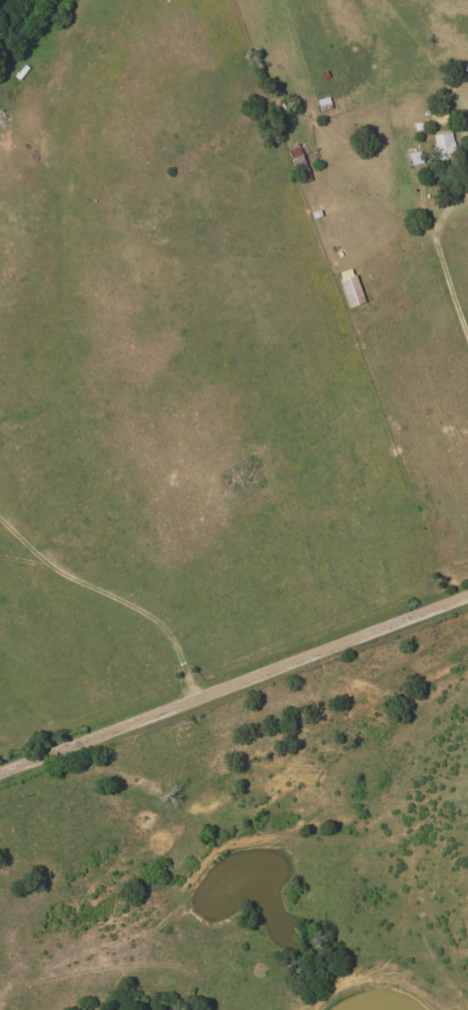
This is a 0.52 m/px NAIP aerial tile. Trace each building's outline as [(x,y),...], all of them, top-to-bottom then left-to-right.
[(435,160),(455,157),(452,133),(432,135),(435,160)]
